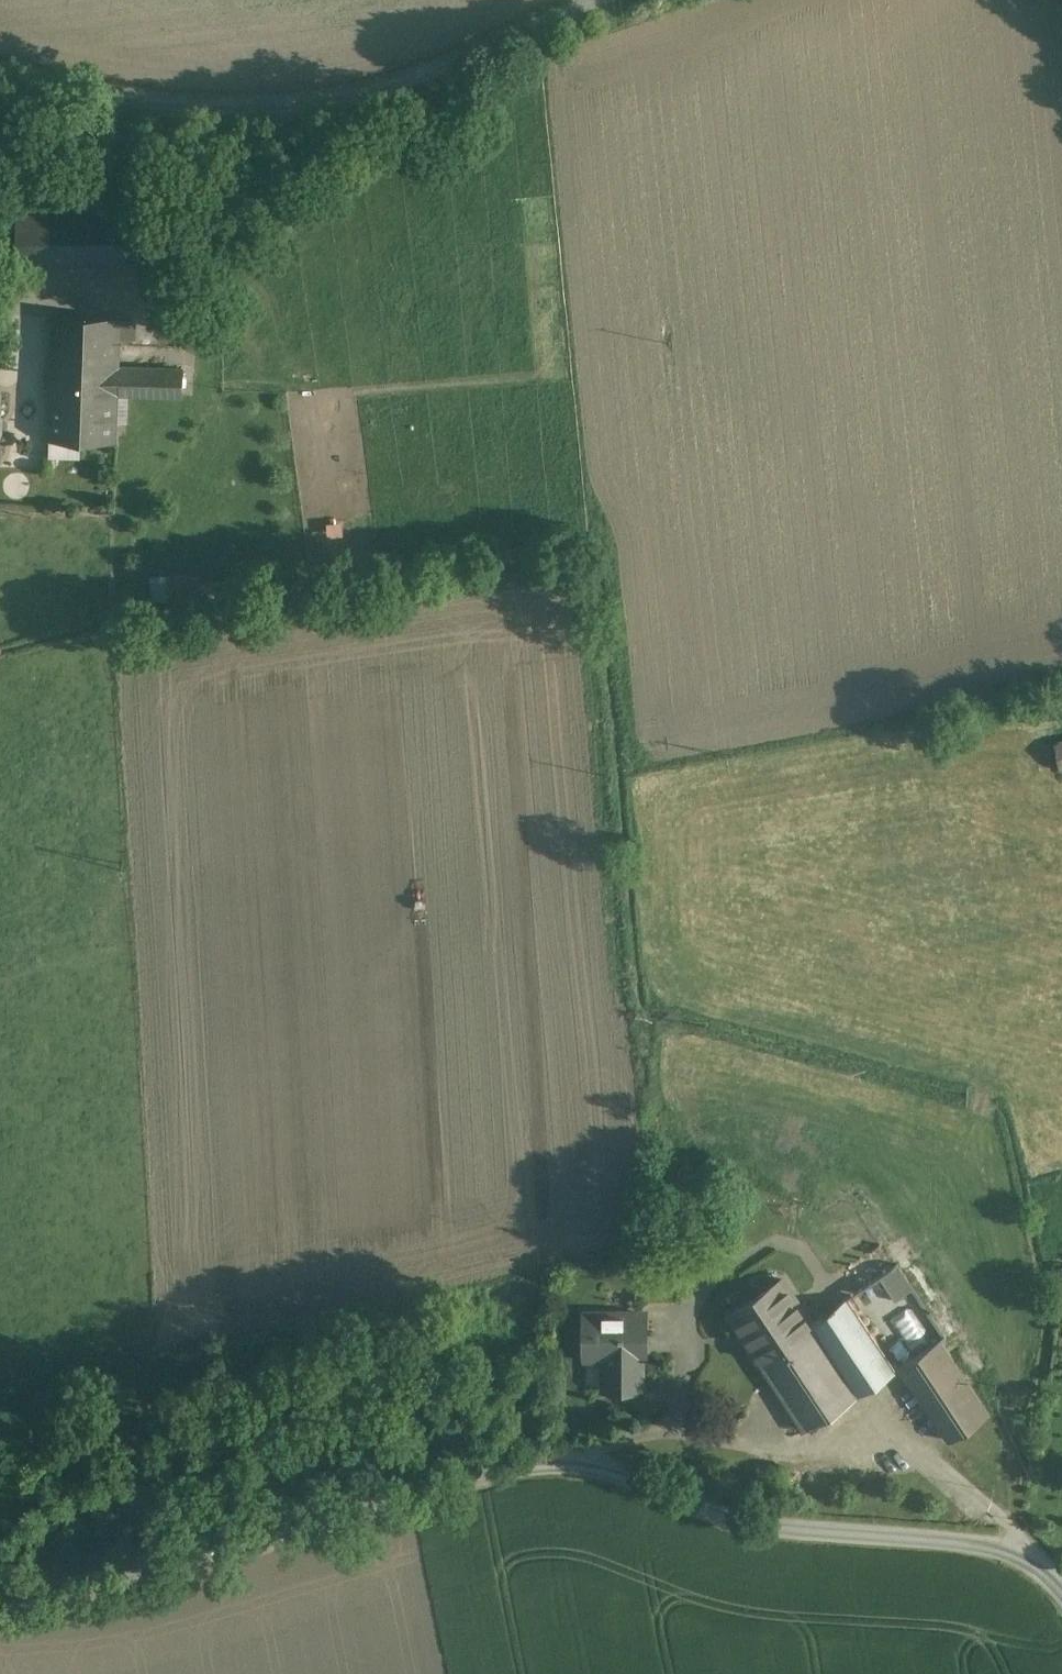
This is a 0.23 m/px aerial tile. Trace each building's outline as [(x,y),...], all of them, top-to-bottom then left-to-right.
[(47,195),(18,195),(18,213),(47,213),(47,195)] [(126,195),(47,195),(47,213),(126,213),(126,195)] [(18,213),(17,238),(17,262),(127,261),(126,215),(126,213),(47,213),(18,213)] [(156,214),(126,215),(127,261),(156,261),(156,214)] [(17,238),(4,238),(3,262),(17,262),(17,238)] [(120,319),(54,316),(49,439),(116,441),(120,319)] [(133,319),(120,319),(119,338),(133,338),(133,319)] [(1061,767),(1061,736),(1054,737),(1058,767),(1061,767)] [(730,1315),(806,1430),(900,1369),(950,1442),(994,1413),(943,1340),(946,1338),(897,1264),(810,1322),(783,1280),(730,1315)] [(646,1313),(585,1313),(585,1357),(609,1357),(610,1388),(605,1388),(605,1390),(642,1390),(642,1357),(646,1357),(646,1313)]
